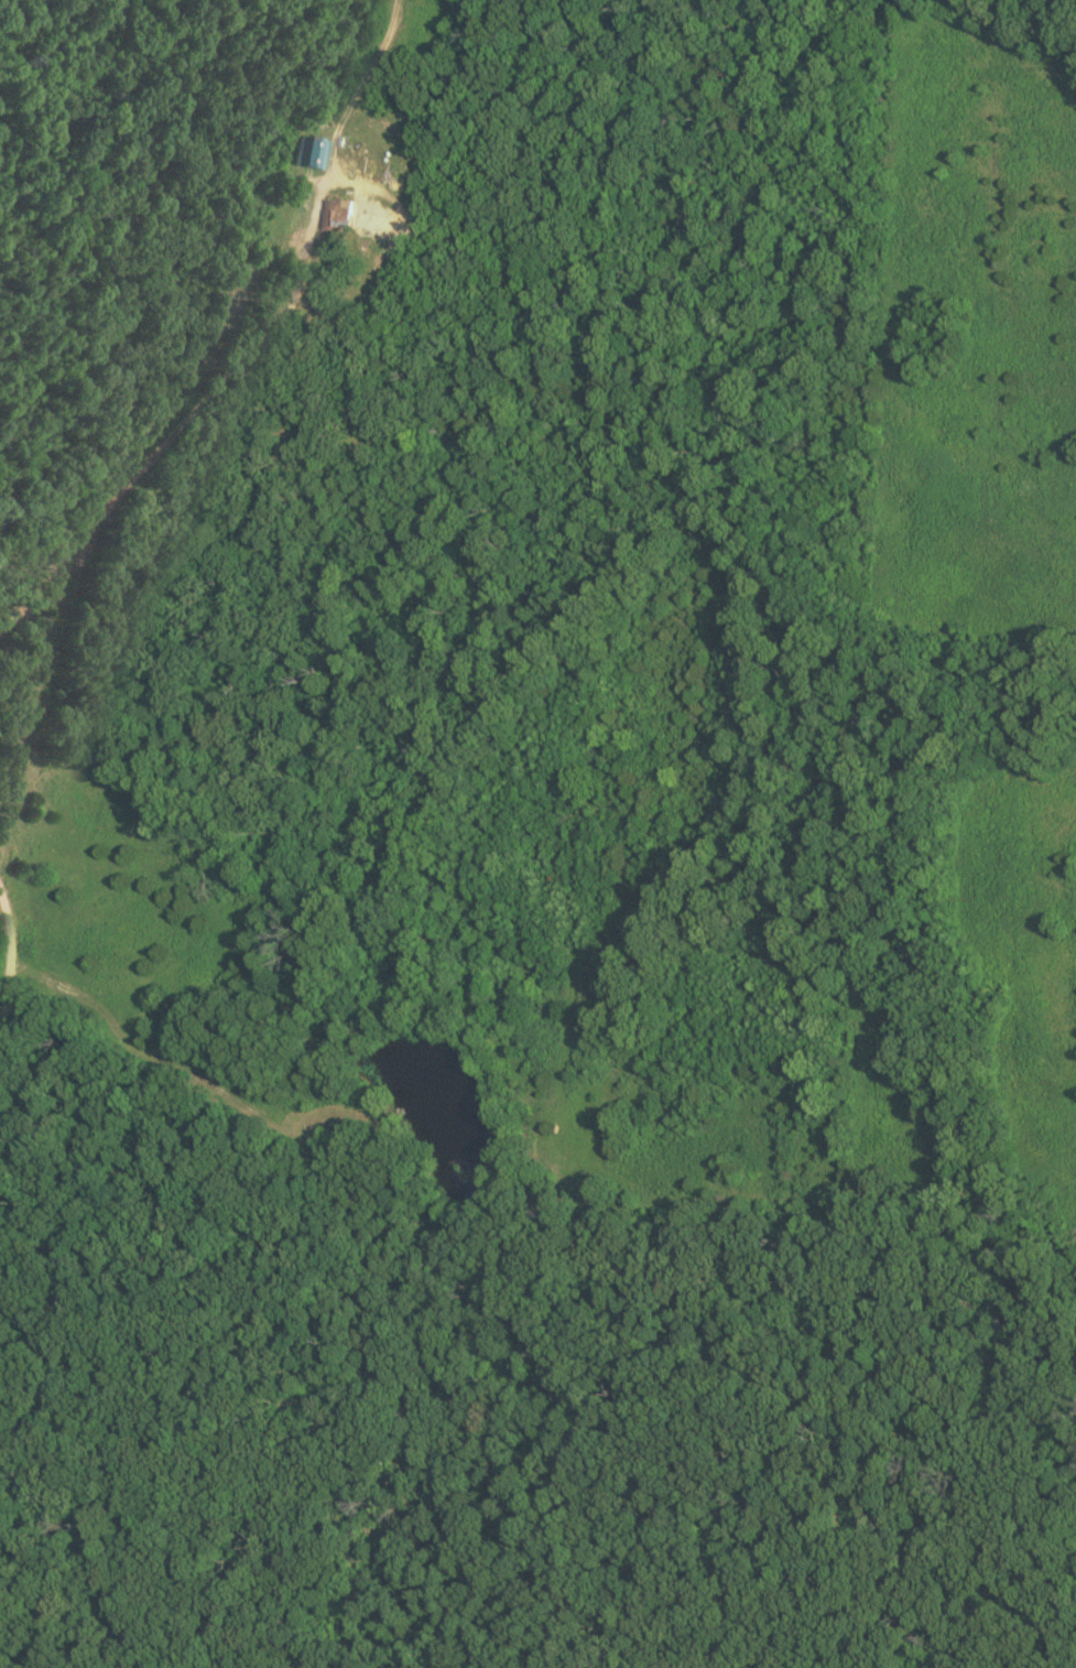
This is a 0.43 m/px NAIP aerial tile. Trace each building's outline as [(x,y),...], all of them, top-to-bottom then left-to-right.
[(317,132),(306,130),(302,153),(314,155),(317,132)] [(352,230),(352,200),(324,200),(324,230),(352,230)]
